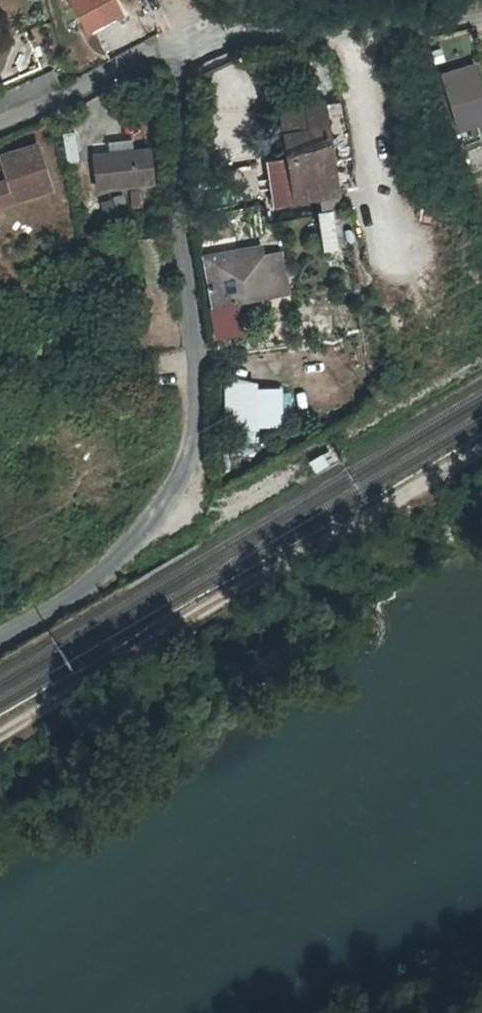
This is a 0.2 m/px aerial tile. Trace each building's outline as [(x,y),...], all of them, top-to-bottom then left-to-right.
[(88,31),(124,12),(117,0),(71,0),(88,31)] [(467,55),(431,66),(441,98),(420,105),(425,123),(445,117),(454,144),(477,137),(476,133),(481,131),(481,102),(467,55)] [(346,103),(326,105),(326,109),(334,162),(351,160),(346,103)] [(286,109),(287,115),(326,109),(326,105),(286,109)] [(287,115),(291,162),(274,164),(279,207),(316,203),(318,219),(325,218),(327,236),(345,233),(334,162),(326,109),(287,115)] [(0,158),(0,161),(7,182),(0,184),(0,206),(14,202),(49,190),(34,147),(0,158)] [(153,186),(148,150),(95,157),(100,193),(153,186)] [(263,246),(202,256),(211,309),(291,295),(283,252),(265,255),(263,246)] [(283,426),(283,381),(223,381),(223,426),(283,426)]
